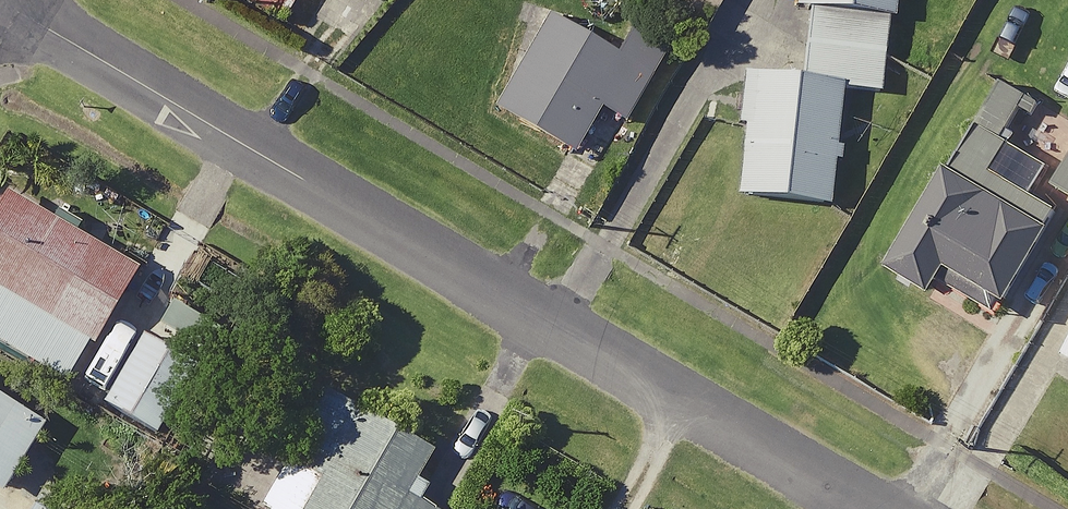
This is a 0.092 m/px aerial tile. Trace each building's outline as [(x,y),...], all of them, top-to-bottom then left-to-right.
[(293,25),(307,0),(246,0),(293,25)] [(366,10),(371,0),(346,0),(366,10)] [(804,15),(900,23),(902,0),(805,0),(804,15)] [(643,65),(543,10),(489,106),(587,160),(613,113),(632,123),(670,56),(653,47),(643,65)] [(888,52),(815,47),(812,81),(754,77),(745,204),(840,211),(849,92),(885,95),(888,52)] [(1022,90),(903,280),(941,303),(950,288),(1003,321),(1065,220),(1035,201),(1067,149),(1067,119),(1022,90)] [(0,186),(0,341),(59,376),(127,262),(0,186)] [(211,322),(137,279),(76,384),(150,427),(211,322)] [(0,384),(0,476),(43,415),(0,384)] [(259,495),(251,508),(440,508),(400,487),(424,441),(318,384),(295,427),(246,401),(210,469),(259,495)] [(26,499),(20,508),(44,508),(26,499)]
